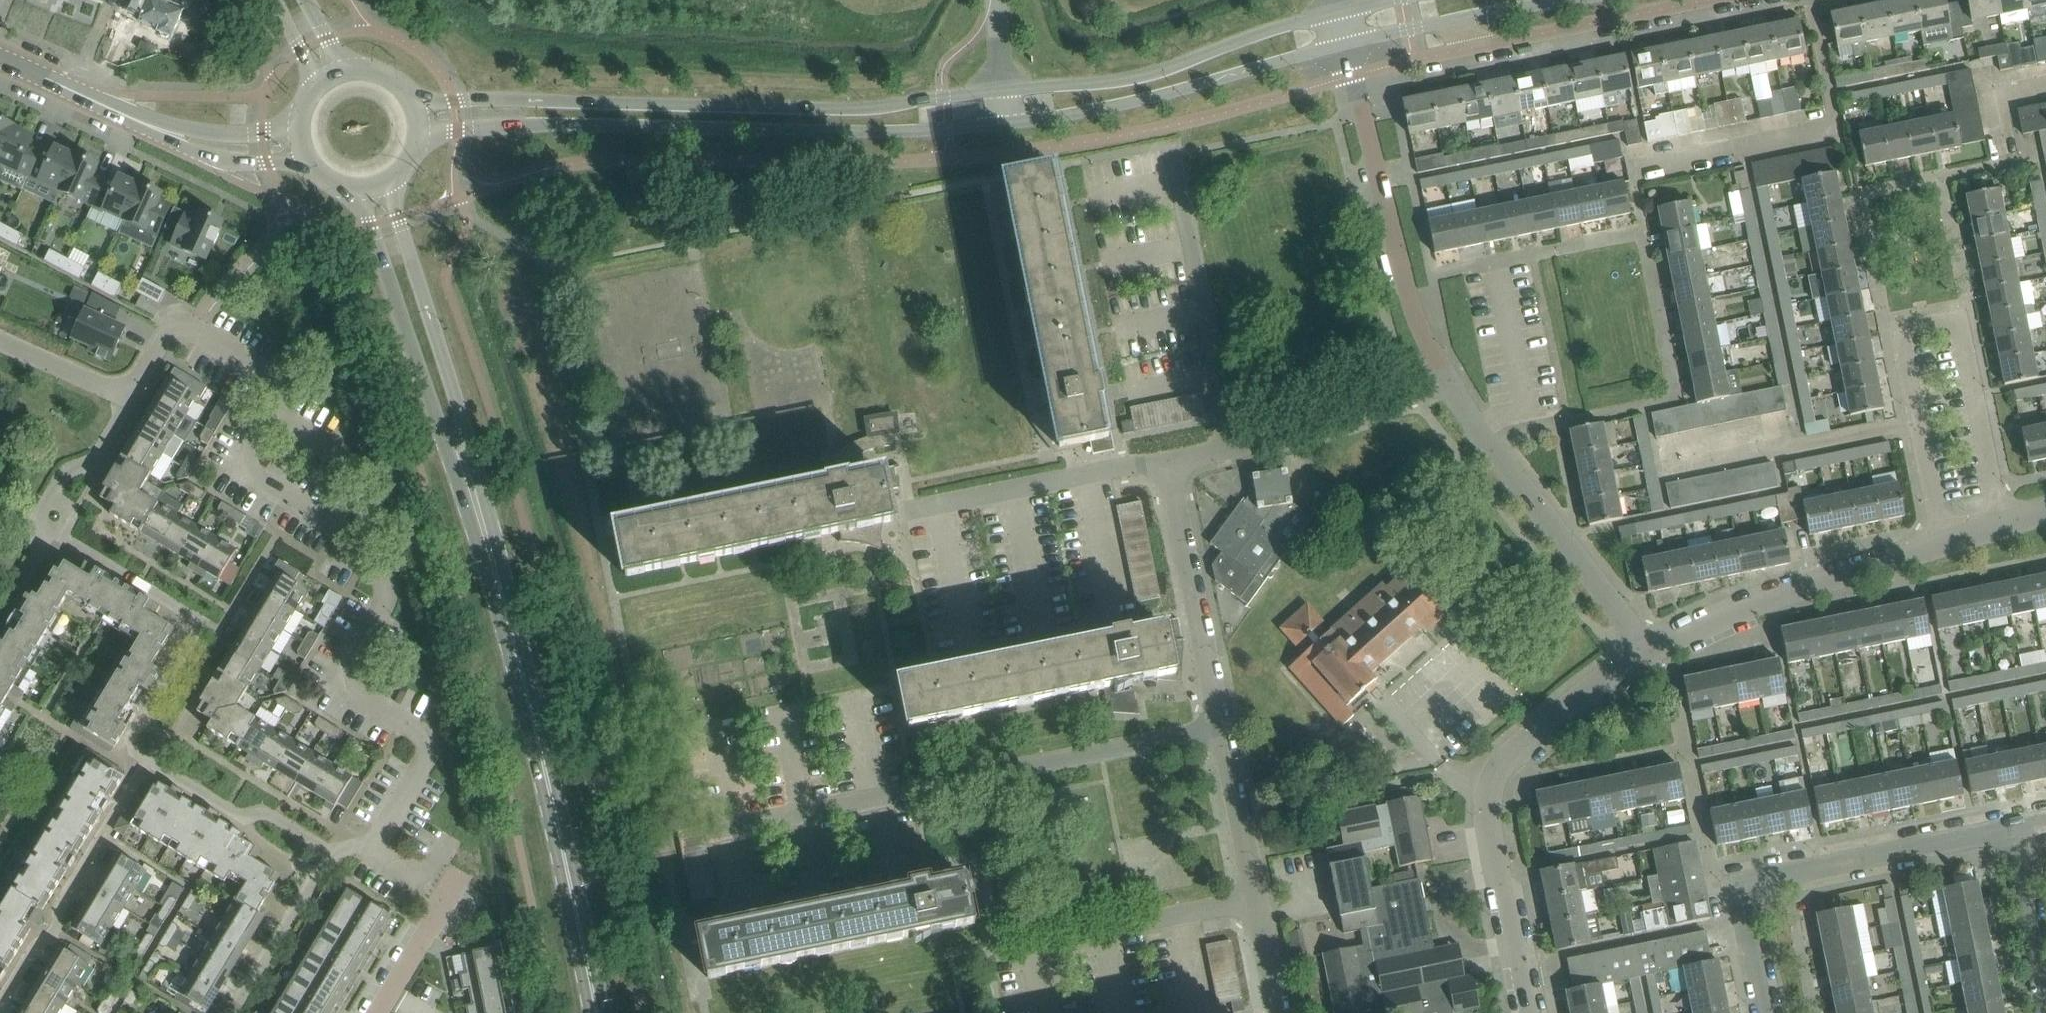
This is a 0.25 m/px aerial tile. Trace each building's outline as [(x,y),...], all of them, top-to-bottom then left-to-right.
[(126,11),(140,17),(139,21),(158,29),(157,32),(172,38),(184,9),(180,7),(183,0),(131,0),(126,11)] [(1925,41),(1916,0),(1900,0),(1900,1),(1888,3),(1894,37),(1920,31),(1922,41),(1925,41)] [(1957,2),(1944,5),(1943,0),(1916,0),(1925,41),(1936,39),(1934,29),(1949,26),(1951,40),(1953,39),(1954,44),(1960,43),(1963,58),(1967,57),(1961,28),(1963,28),(1957,2)] [(2001,15),(1998,0),(1967,0),(1957,2),(1963,28),(1972,26),(1971,21),(2001,15)] [(2028,9),(2026,0),(1998,0),(2001,15),(2028,9)] [(2045,6),(2045,0),(2026,0),(2028,9),(2045,6)] [(1867,42),(1894,37),(1888,3),(1873,6),(1872,5),(1860,8),(1867,42)] [(1865,42),(1867,42),(1860,8),(1845,11),(1845,12),(1832,15),(1832,13),(1831,14),(1838,48),(1839,48),(1838,47),(1852,44),(1854,57),(1868,55),(1865,42)] [(1771,26),(1778,60),(1790,57),(1789,56),(1803,54),(1803,55),(1804,55),(1797,20),(1796,21),(1796,22),(1783,25),(1783,23),(1771,26)] [(2037,63),(2034,46),(2020,49),(2014,23),(2003,25),(2010,58),(1998,60),(2000,71),(2037,63)] [(1997,56),(1998,60),(2010,58),(2003,25),(2001,26),(2005,44),(1978,49),(1980,59),(1997,56)] [(1750,66),(1778,60),(1771,26),(1755,29),(1756,30),(1743,33),(1750,66)] [(1721,72),(1750,66),(1743,33),(1728,36),(1728,34),(1714,37),(1721,72)] [(1723,80),(1721,72),(1714,37),(1701,40),(1701,41),(1688,44),(1695,77),(1708,74),(1710,83),(1723,80)] [(2045,60),(2045,37),(2034,39),(2039,61),(2045,60)] [(1680,80),(1695,77),(1688,44),(1673,47),(1673,45),(1659,48),(1666,83),(1668,92),(1682,89),(1680,80)] [(1638,89),(1666,83),(1659,48),(1646,51),(1646,52),(1633,55),(1632,54),(1631,54),(1638,89)] [(1617,104),(1615,93),(1616,93),(1616,92),(1629,89),(1629,90),(1630,90),(1623,56),(1622,56),(1623,57),(1609,60),(1609,59),(1596,61),(1605,106),(1617,104)] [(1900,65),(1902,75),(1928,69),(1926,59),(1900,65)] [(1605,106),(1596,61),(1582,64),(1582,65),(1568,68),(1575,101),(1602,95),(1605,106)] [(1875,80),(1902,75),(1900,65),(1873,70),(1875,80)] [(1548,107),(1575,101),(1568,68),(1554,71),(1554,70),(1541,72),(1548,107)] [(1950,85),(1972,81),(1970,69),(1921,79),(1923,89),(1950,83),(1950,85)] [(1846,86),(1875,80),(1873,70),(1844,76),(1846,86)] [(1521,112),(1548,107),(1541,72),(1527,75),(1527,76),(1514,79),(1521,112)] [(1492,118),(1521,112),(1514,79),(1499,82),(1499,81),(1485,84),(1492,118)] [(1900,94),(1923,89),(1921,79),(1898,84),(1900,94)] [(1953,97),(1975,93),(1972,81),(1950,85),(1953,97)] [(1464,124),(1492,118),(1485,84),(1472,86),(1472,88),(1457,91),(1464,124)] [(1876,98),(1900,94),(1898,84),(1874,89),(1876,98)] [(1789,113),(1800,111),(1796,87),(1784,89),(1789,113)] [(1773,116),(1789,113),(1784,89),(1768,92),(1773,116)] [(1852,103),(1876,98),(1874,89),(1850,93),(1852,103)] [(1438,129),(1464,124),(1457,91),(1445,93),(1444,92),(1430,95),(1438,129)] [(1955,109),(1977,105),(1975,93),(1953,97),(1955,109)] [(1424,132),(1438,129),(1430,95),(1417,97),(1417,99),(1404,101),(1404,100),(1403,100),(1410,135),(1411,134),(1411,133),(1424,131),(1424,132)] [(1732,125),(1746,122),(1741,98),(1727,101),(1732,125)] [(1706,130),(1732,125),(1727,101),(1714,104),(1714,105),(1709,106),(1710,112),(1702,114),(1706,130)] [(2018,110),(2023,134),(2039,131),(2044,156),(2045,155),(2045,104),(2018,110)] [(1955,122),(1980,116),(1977,105),(1955,109),(1956,113),(1954,114),(1955,122)] [(1936,152),(1930,119),(1927,107),(1903,112),(1906,124),(1912,156),(1936,152)] [(1706,130),(1702,114),(1696,115),(1694,108),(1672,112),(1677,136),(1706,130)] [(1648,142),(1677,136),(1672,112),(1659,115),(1659,116),(1655,117),(1655,120),(1644,123),(1648,142)] [(1957,133),(1955,122),(1954,114),(1930,119),(1936,152),(1960,147),(1960,145),(1957,133)] [(1957,133),(1982,128),(1980,116),(1955,122),(1957,133)] [(1628,146),(1641,143),(1636,119),(1623,122),(1623,121),(1609,124),(1611,133),(1625,130),(1628,146)] [(0,120),(0,153),(13,125),(0,120)] [(1582,139),(1611,133),(1609,124),(1580,130),(1582,139)] [(1889,161),(1912,156),(1906,124),(1882,129),(1889,161)] [(33,136),(13,127),(13,126),(13,125),(0,153),(0,162),(28,175),(42,146),(30,141),(33,136)] [(1960,145),(1984,140),(1982,128),(1957,133),(1960,145)] [(1865,166),(1889,161),(1882,129),(1858,134),(1865,166)] [(1556,145),(1582,139),(1580,130),(1554,135),(1556,145)] [(1529,150),(1556,145),(1554,135),(1527,141),(1529,150)] [(1619,158),(1617,149),(1615,140),(1589,145),(1593,163),(1619,158)] [(1500,156),(1529,150),(1527,141),(1498,147),(1500,156)] [(1594,166),(1593,163),(1589,145),(1565,150),(1567,159),(1570,171),(1594,166)] [(75,156),(55,147),(53,151),(42,146),(28,175),(60,190),(77,155),(76,154),(75,156)] [(1472,162),(1500,156),(1498,147),(1470,152),(1472,162)] [(1834,147),(1822,149),(1827,174),(1834,172),(1839,171),(1834,147)] [(1822,149),(1811,151),(1816,176),(1827,174),(1822,149)] [(1543,164),(1567,159),(1565,150),(1541,155),(1543,164)] [(1811,151),(1799,154),(1804,178),(1816,176),(1811,151)] [(1446,167),(1472,162),(1470,152),(1444,158),(1446,167)] [(1444,158),(1443,158),(1442,154),(1415,159),(1417,173),(1446,167),(1444,158)] [(1799,154),(1787,156),(1792,181),(1802,179),(1804,178),(1799,154)] [(94,171),(97,164),(77,155),(60,190),(92,205),(106,176),(94,171)] [(1518,169),(1543,164),(1541,155),(1516,160),(1518,169)] [(1787,156),(1775,159),(1780,184),(1792,181),(1787,156)] [(1775,159),(1763,161),(1768,186),(1780,184),(1775,159)] [(1494,174),(1518,169),(1516,160),(1492,165),(1494,174)] [(1763,161),(1751,164),(1756,189),(1767,187),(1768,186),(1763,161)] [(1470,179),(1494,174),(1492,165),(1468,170),(1470,179)] [(1457,182),(1470,179),(1468,170),(1444,175),(1446,184),(1448,198),(1460,196),(1457,182)] [(1754,214),(1749,189),(1745,170),(1734,172),(1736,184),(1733,185),(1734,192),(1729,193),(1734,218),(1754,214)] [(1055,426),(1059,447),(1090,441),(1092,454),(1114,450),(1110,430),(1102,432),(1050,172),(1005,181),(1052,413),(1039,416),(1040,423),(1061,419),(1062,425),(1055,426)] [(1807,203),(1839,197),(1834,172),(1827,174),(1816,176),(1804,178),(1802,179),(1807,203)] [(2010,173),(1996,175),(1998,183),(2012,181),(2010,173)] [(1421,189),(1446,184),(1444,175),(1419,180),(1421,189)] [(139,185),(119,176),(117,181),(106,176),(92,205),(124,219),(141,184),(140,184),(139,185)] [(2035,205),(2045,203),(2040,180),(2030,182),(2035,205)] [(1598,187),(1604,219),(1630,213),(1623,181),(1598,187)] [(159,200),(161,193),(141,184),(124,219),(157,234),(171,205),(159,200)] [(1580,224),(1604,219),(1598,187),(1574,192),(1580,224)] [(1761,212),(1771,210),(1767,187),(1756,189),(1761,212)] [(1970,219),(2003,212),(1998,188),(1966,195),(1970,219)] [(1556,229),(1580,224),(1574,192),(1549,197),(1556,229)] [(1532,234),(1556,229),(1549,197),(1525,202),(1532,234)] [(1811,227),(1844,220),(1839,197),(1807,203),(1811,227)] [(1662,233),(1694,226),(1689,201),(1657,208),(1662,233)] [(1507,239),(1532,234),(1525,202),(1501,207),(1507,239)] [(2045,228),(2045,209),(2045,203),(2035,205),(2040,229),(2045,228)] [(1483,244),(1507,239),(1501,207),(1476,212),(1483,244)] [(1766,236),(1776,234),(1771,210),(1761,212),(1766,236)] [(186,212),(172,243),(205,259),(213,242),(214,243),(219,233),(217,233),(222,221),(201,211),(198,218),(186,212)] [(1459,249),(1483,244),(1476,212),(1452,217),(1459,249)] [(1975,242),(2008,235),(2003,212),(1970,219),(1975,242)] [(1749,241),(1759,239),(1754,214),(1734,218),(1738,242),(1749,239),(1749,241)] [(1434,254),(1459,249),(1452,217),(1428,222),(1434,254)] [(1816,250),(1849,244),(1844,220),(1811,227),(1816,250)] [(6,225),(0,236),(18,246),(23,235),(6,225)] [(1667,257),(1699,251),(1694,226),(1662,233),(1667,257)] [(1771,259),(1781,257),(1776,234),(1766,236),(1771,259)] [(1980,266),(2013,259),(2008,235),(1975,242),(1980,266)] [(1754,265),(1764,263),(1759,239),(1749,241),(1754,265)] [(1821,274),(1854,267),(1849,244),(1816,250),(1821,274)] [(50,249),(44,260),(62,269),(68,259),(50,249)] [(1707,254),(1700,256),(1699,251),(1667,257),(1672,281),(1704,275),(1703,272),(1710,270),(1707,254)] [(1785,281),(1781,257),(1771,259),(1775,283),(1785,281)] [(80,279),(86,268),(68,259),(62,269),(80,279)] [(1985,289),(2017,282),(2013,259),(1980,266),(1985,289)] [(1759,289),(1769,287),(1764,263),(1754,265),(1759,289)] [(1826,297),(1858,291),(1854,267),(1821,274),(1826,297)] [(122,284),(99,272),(92,285),(115,298),(122,284)] [(1677,306),(1709,299),(1704,275),(1672,281),(1677,306)] [(166,291),(143,278),(136,291),(159,304),(166,291)] [(1790,304),(1788,294),(1802,292),(1799,278),(1785,281),(1775,283),(1780,306),(1790,304)] [(1989,313),(2022,306),(2033,304),(2028,280),(2017,282),(1985,289),(1989,313)] [(1764,313),(1774,311),(1769,287),(1759,289),(1764,313)] [(1831,321),(1863,314),(1858,291),(1826,297),(1831,321)] [(1682,330),(1714,323),(1709,299),(1677,306),(1682,330)] [(1785,330),(1795,328),(1790,304),(1780,306),(1785,330)] [(1994,336),(2027,329),(2022,306),(1989,313),(1994,336)] [(85,309),(72,338),(91,347),(89,351),(97,355),(96,356),(97,356),(98,355),(105,358),(104,360),(105,360),(106,359),(110,361),(119,341),(125,327),(85,309)] [(1769,338),(1779,336),(1774,311),(1764,313),(1769,338)] [(1835,344),(1868,338),(1863,314),(1831,321),(1835,344)] [(1687,354),(1719,348),(1714,323),(1682,330),(1687,354)] [(1800,351),(1795,328),(1785,330),(1790,353),(1800,351)] [(1999,360),(2032,353),(2027,329),(1994,336),(1999,360)] [(1774,362),(1784,360),(1779,336),(1769,338),(1774,362)] [(1840,368),(1873,361),(1868,338),(1835,344),(1840,368)] [(1692,378),(1724,372),(1719,348),(1687,354),(1692,378)] [(1804,375),(1804,374),(1816,372),(1812,349),(1800,351),(1790,353),(1794,377),(1804,375)] [(1999,360),(2004,385),(2037,378),(2032,353),(1999,360)] [(1784,360),(1774,362),(1779,387),(1789,385),(1784,360)] [(1845,391),(1878,385),(1873,361),(1840,368),(1845,391)] [(200,398),(207,387),(175,367),(156,399),(185,417),(197,396),(200,398)] [(1710,401),(1722,398),(1729,397),(1724,372),(1692,378),(1697,403),(1698,403),(1710,401)] [(1799,401),(1809,399),(1804,375),(1794,377),(1799,401)] [(2045,394),(2045,383),(2037,385),(2039,395),(2045,394)] [(1845,391),(1846,396),(1850,416),(1883,409),(1878,385),(1845,391)] [(2015,400),(2039,395),(2037,385),(2013,390),(2015,400)] [(1786,411),(1782,391),(1781,388),(1769,390),(1774,413),(1786,411)] [(1762,416),(1774,413),(1769,390),(1757,393),(1762,416)] [(1750,418),(1762,416),(1757,393),(1746,395),(1750,418)] [(1201,394),(1189,396),(1194,420),(1206,418),(1201,394)] [(1739,420),(1750,418),(1746,395),(1734,398),(1739,420)] [(1177,398),(1182,423),(1194,420),(1189,396),(1177,398)] [(1739,420),(1734,398),(1729,399),(1729,397),(1722,398),(1727,423),(1739,420)] [(1166,401),(1171,425),(1182,423),(1177,398),(1166,401)] [(1715,425),(1727,423),(1722,398),(1710,401),(1715,425)] [(173,436),(185,417),(156,399),(144,419),(173,436)] [(1814,422),(1810,403),(1809,399),(1799,401),(1801,408),(1804,424),(1814,422)] [(1154,403),(1159,428),(1171,425),(1166,401),(1154,403)] [(1703,428),(1715,425),(1710,401),(1698,403),(1703,428)] [(1142,405),(1147,430),(1159,428),(1154,403),(1142,405)] [(1691,430),(1703,428),(1698,403),(1697,403),(1686,406),(1691,430)] [(1135,432),(1147,430),(1142,405),(1130,408),(1132,420),(1135,432)] [(1680,433),(1691,430),(1686,406),(1674,408),(1680,433)] [(1668,435),(1680,433),(1674,408),(1663,411),(1668,435)] [(1656,437),(1668,435),(1663,411),(1651,413),(1656,437)] [(877,448),(890,446),(889,440),(895,440),(894,432),(897,432),(895,415),(881,416),(866,419),(868,436),(866,437),(848,444),(840,449),(835,452),(830,455),(838,466),(844,462),(860,453),(877,448)] [(1639,442),(1648,440),(1643,415),(1634,417),(1639,442)] [(215,433),(222,421),(215,417),(211,418),(206,427),(215,433)] [(161,456),(173,436),(144,419),(132,438),(161,456)] [(1121,422),(1123,434),(1135,432),(1132,420),(1121,422)] [(1607,448),(1607,447),(1617,445),(1612,421),(1569,430),(1575,455),(1607,448)] [(2045,459),(2045,430),(2045,425),(2021,430),(2027,463),(2045,459)] [(208,444),(215,433),(206,427),(200,436),(201,441),(208,444)] [(150,475),(161,456),(132,438),(120,458),(150,475)] [(1643,465),(1653,463),(1648,440),(1639,442),(1643,465)] [(1867,457),(1891,452),(1889,442),(1865,447),(1867,457)] [(1844,461),(1867,457),(1865,447),(1842,452),(1844,461)] [(1579,478),(1612,472),(1607,448),(1575,455),(1579,478)] [(1820,466),(1844,461),(1842,452),(1818,456),(1820,466)] [(191,472),(199,459),(192,455),(188,456),(182,466),(191,472)] [(1796,471),(1820,466),(1818,456),(1794,461),(1796,471)] [(141,532),(158,503),(140,492),(150,475),(120,458),(111,474),(103,486),(106,488),(100,497),(115,506),(110,514),(122,521),(141,532)] [(1793,461),(1782,464),(1784,475),(1795,473),(1793,461)] [(1760,465),(1765,489),(1777,487),(1772,462),(1760,465)] [(1648,489),(1658,487),(1653,463),(1643,465),(1648,489)] [(867,533),(866,526),(892,521),(886,490),(898,488),(899,488),(899,477),(897,477),(895,468),(899,467),(899,465),(893,466),(875,470),(876,478),(617,531),(626,576),(842,531),(844,542),(853,542),(862,544),(874,547),(877,540),(872,538),(872,532),(867,533)] [(764,494),(793,489),(792,485),(823,480),(820,465),(761,475),(764,494)] [(1753,492),(1765,489),(1760,465),(1748,467),(1753,492)] [(188,477),(191,472),(182,466),(176,475),(178,480),(188,477)] [(1741,494),(1753,492),(1748,467),(1737,470),(1741,494)] [(1303,531),(1302,530),(1313,516),(1312,515),(1310,517),(1292,503),(1287,469),(1252,475),(1254,488),(1242,505),(1240,503),(1235,510),(1258,528),(1289,549),(1299,535),(1300,536),(1302,535),(1303,535),(1303,534),(1303,533),(1303,532),(1303,531)] [(1730,496),(1741,494),(1737,470),(1725,472),(1730,496)] [(1584,502),(1617,495),(1612,472),(1579,478),(1584,502)] [(1718,499),(1730,496),(1725,472),(1713,474),(1718,499)] [(1706,501),(1718,499),(1713,474),(1701,477),(1706,501)] [(1694,504),(1706,501),(1701,477),(1689,479),(1694,504)] [(1682,506),(1694,504),(1689,479),(1677,482),(1682,506)] [(188,494),(194,484),(189,482),(179,484),(180,489),(188,494)] [(1670,508),(1682,506),(1677,482),(1665,484),(1670,508)] [(1874,488),(1880,521),(1904,516),(1898,483),(1874,488)] [(202,499),(207,492),(194,484),(188,494),(198,500),(202,499)] [(1658,487),(1648,489),(1653,512),(1663,510),(1658,487)] [(1833,530),(1826,498),(1802,503),(1799,487),(1787,489),(1788,493),(1793,521),(1805,518),(1809,535),(1833,530)] [(1857,526),(1880,521),(1874,488),(1850,493),(1857,526)] [(1781,523),(1793,521),(1788,493),(1752,500),(1754,510),(1777,505),(1781,523)] [(1833,530),(1857,526),(1850,493),(1826,498),(1833,530)] [(1584,502),(1589,525),(1622,519),(1617,495),(1584,502)] [(1731,515),(1754,510),(1752,500),(1729,505),(1731,515)] [(1136,602),(1160,597),(1144,515),(1141,501),(1116,506),(1136,602)] [(228,518),(234,509),(222,502),(218,508),(219,512),(228,518)] [(160,544),(178,515),(158,503),(141,532),(160,544)] [(1707,520),(1731,515),(1729,505),(1705,510),(1707,520)] [(242,522),(246,516),(234,509),(228,518),(238,523),(242,522)] [(1279,564),(1278,563),(1289,549),(1258,528),(1235,510),(1210,544),(1222,552),(1211,566),(1212,566),(1215,581),(1246,604),(1245,606),(1246,607),(1274,569),(1275,569),(1277,569),(1278,569),(1279,568),(1279,567),(1280,566),(1280,565),(1279,564)] [(1684,525),(1707,520),(1705,510),(1682,515),(1684,525)] [(180,556),(198,526),(178,515),(160,544),(180,556)] [(1660,529),(1684,525),(1682,515),(1658,519),(1660,529)] [(1636,534),(1660,529),(1658,519),(1634,524),(1636,534)] [(197,573),(217,538),(198,526),(180,556),(191,562),(188,567),(197,573)] [(1790,563),(1788,552),(1784,531),(1759,536),(1766,568),(1790,563)] [(1743,573),(1766,568),(1759,536),(1736,541),(1743,573)] [(236,574),(226,568),(237,550),(217,538),(197,573),(204,577),(207,572),(229,585),(236,574)] [(1719,578),(1743,573),(1736,541),(1712,545),(1719,578)] [(1695,583),(1719,578),(1712,545),(1689,550),(1695,583)] [(1672,587),(1695,583),(1689,550),(1665,555),(1672,587)] [(1648,592),(1672,587),(1665,555),(1641,560),(1648,592)] [(294,582),(300,572),(279,559),(268,578),(273,581),(266,593),(295,610),(307,590),(294,582)] [(141,637),(162,649),(174,629),(155,617),(160,608),(86,563),(80,572),(61,560),(48,580),(69,593),(86,603),(85,604),(101,614),(124,628),(125,627),(141,637)] [(1307,652),(1290,667),(1342,726),(1354,716),(1345,707),(1377,678),(1376,677),(1373,679),(1368,673),(1367,673),(1393,650),(1420,626),(1425,632),(1444,614),(1442,612),(1454,601),(1457,601),(1457,599),(1454,599),(1423,565),(1424,562),(1422,562),(1422,565),(1410,576),(1406,572),(1387,588),(1384,585),(1384,582),(1382,582),(1381,585),(1327,633),(1320,625),(1322,623),(1307,606),(1282,629),(1297,645),(1299,643),(1307,652)] [(2045,610),(2045,575),(2029,578),(2036,613),(2045,610)] [(2011,617),(2036,613),(2029,578),(2004,583),(2011,617)] [(2,706),(12,712),(15,708),(14,704),(6,699),(10,693),(18,697),(22,696),(25,692),(14,686),(60,610),(59,610),(69,593),(48,580),(38,597),(29,592),(14,616),(13,615),(8,624),(9,624),(0,640),(0,710),(2,706)] [(1987,622),(2011,617),(2004,583),(1980,588),(1987,622)] [(1963,627),(1987,622),(1980,588),(1956,593),(1963,627)] [(283,630),(295,610),(266,593),(254,612),(283,630)] [(1938,632),(1963,627),(1956,593),(1931,598),(1938,632)] [(1930,636),(1927,619),(1923,600),(1899,605),(1906,641),(1930,636)] [(329,620),(336,608),(327,602),(321,611),(322,616),(329,620)] [(1883,646),(1906,641),(1899,605),(1875,610),(1883,646)] [(1859,651),(1883,646),(1875,610),(1852,614),(1859,651)] [(271,650),(283,630),(254,612),(242,632),(271,650)] [(1835,656),(1859,651),(1852,614),(1828,619),(1835,656)] [(1156,677),(1157,681),(1158,680),(1157,677),(1175,673),(1172,657),(1173,642),(1184,640),(1184,639),(1182,639),(1178,619),(1158,622),(1160,630),(900,683),(909,727),(1103,688),(1107,713),(1139,714),(1136,700),(1135,700),(1131,682),(1156,677)] [(1812,660),(1835,656),(1828,619),(1804,624),(1812,660)] [(1788,665),(1812,660),(1804,624),(1780,629),(1788,665)] [(312,647),(319,635),(313,631),(309,632),(303,642),(312,647)] [(260,669),(271,650),(242,632),(231,651),(260,669)] [(152,666),(162,649),(141,637),(131,653),(130,653),(84,728),(74,721),(72,725),(72,730),(108,751),(112,751),(130,723),(131,723),(140,709),(130,703),(140,687),(149,692),(161,672),(152,666)] [(305,659),(312,647),(303,642),(297,651),(298,655),(305,659)] [(247,689),(260,669),(231,651),(219,671),(247,689)] [(1754,664),(1761,699),(1785,694),(1778,659),(1754,664)] [(2045,672),(2045,662),(2022,667),(2024,677),(2045,672)] [(1738,703),(1761,699),(1754,664),(1730,669),(1738,703)] [(2000,682),(2024,677),(2022,667),(1997,672),(2000,682)] [(285,671),(285,672),(278,668),(273,676),(280,680),(289,686),(296,674),(289,670),(285,671)] [(1714,708),(1738,703),(1730,669),(1707,673),(1714,708)] [(237,706),(247,689),(219,671),(201,701),(203,702),(197,711),(212,720),(207,728),(237,746),(254,717),(237,706)] [(1975,687),(2000,682),(1997,672),(1973,677),(1975,687)] [(1690,713),(1714,708),(1707,673),(1683,678),(1690,713)] [(1950,693),(1975,687),(1973,677),(1948,683),(1950,693)] [(285,692),(289,686),(280,680),(274,690),(274,695),(285,692)] [(2025,685),(2027,695),(2038,693),(2039,698),(2045,697),(2045,680),(2025,685)] [(1918,699),(1942,694),(1940,685),(1916,689),(1918,699)] [(2003,700),(2027,695),(2025,685),(2001,690),(2004,708),(2003,700)] [(1894,704),(1918,699),(1916,689),(1892,694),(1894,704)] [(1991,710),(2004,708),(2001,690),(1976,695),(1978,705),(1989,703),(1991,710)] [(1871,709),(1894,704),(1892,694),(1869,699),(1871,709)] [(1953,710),(1978,705),(1976,695),(1951,700),(1953,710)] [(286,709),(292,700),(287,697),(276,699),(277,703),(286,709)] [(1847,713),(1845,704),(1843,697),(1829,699),(1830,707),(1822,709),(1823,718),(1847,713)] [(1847,713),(1871,709),(1869,699),(1845,704),(1847,713)] [(300,714),(304,707),(292,700),(286,709),(296,715),(300,714)] [(1947,720),(1945,710),(1943,701),(1919,706),(1923,725),(1947,720)] [(1899,729),(1923,725),(1919,706),(1896,711),(1899,729)] [(274,729),(280,719),(260,707),(254,717),(237,746),(249,753),(246,758),(253,763),(274,729)] [(1800,723),(1823,718),(1822,709),(1798,714),(1800,723)] [(1901,736),(1899,729),(1896,711),(1872,715),(1874,724),(1876,734),(1885,732),(1886,739),(1901,736)] [(1850,729),(1874,724),(1872,715),(1849,720),(1850,729)] [(325,733),(331,723),(319,716),(315,723),(316,727),(325,733)] [(1827,734),(1850,729),(1849,720),(1825,725),(1827,734)] [(339,737),(343,731),(331,723),(325,733),(335,738),(339,737)] [(1802,738),(1827,734),(1825,725),(1801,730),(1802,738)] [(276,770),(294,741),(274,729),(253,763),(261,768),(265,763),(276,770)] [(1769,735),(1770,743),(1795,738),(1793,730),(1769,735)] [(1747,748),(1770,743),(1769,735),(1745,740),(1747,748)] [(1723,753),(1747,748),(1745,740),(1722,745),(1723,753)] [(295,781),(313,752),(294,741),(276,770),(295,781)] [(1699,758),(1723,753),(1722,745),(1697,750),(1699,758)] [(1787,767),(1785,757),(1798,754),(1796,746),(1772,751),(1775,767),(1776,769),(1787,767)] [(1815,746),(1804,748),(1808,765),(1819,763),(1815,746)] [(2045,778),(2045,748),(2038,749),(2044,779),(2045,778)] [(39,908),(43,910),(69,866),(70,867),(75,859),(74,858),(103,811),(104,812),(109,803),(108,803),(125,775),(124,771),(88,749),(83,750),(81,754),(91,760),(12,891),(2,885),(0,887),(0,891),(0,892),(8,897),(27,908),(31,907),(33,904),(39,908)] [(2020,784),(2044,779),(2038,749),(2014,754),(2020,784)] [(1767,769),(1775,767),(1772,751),(1748,756),(1750,764),(1765,761),(1767,769)] [(333,765),(333,764),(313,752),(295,781),(315,794),(333,765)] [(1995,789),(2020,784),(2014,754),(1989,759),(1995,789)] [(1749,764),(1750,764),(1748,756),(1725,761),(1726,769),(1743,765),(1747,784),(1753,782),(1752,776),(1751,777),(1749,769),(1750,769),(1749,764)] [(1971,794),(1995,789),(1989,759),(1965,764),(1971,794)] [(363,783),(341,769),(343,765),(335,760),(333,764),(333,765),(315,794),(327,800),(324,806),(332,811),(337,802),(348,808),(363,783)] [(1702,774),(1726,769),(1725,761),(1700,766),(1702,774)] [(1963,795),(1959,776),(1956,763),(1932,768),(1938,800),(1963,795)] [(1660,803),(1685,799),(1678,764),(1653,769),(1660,803)] [(1915,805),(1938,800),(1932,768),(1908,773),(1915,805)] [(1637,808),(1660,803),(1653,769),(1630,773),(1637,808)] [(1613,813),(1637,808),(1630,773),(1606,778),(1613,813)] [(1891,810),(1915,805),(1908,773),(1885,777),(1891,810)] [(1868,815),(1891,810),(1885,777),(1861,782),(1868,815)] [(1590,818),(1613,813),(1606,778),(1583,783),(1590,818)] [(258,912),(261,907),(280,875),(256,860),(261,851),(243,840),(246,836),(218,819),(221,815),(211,808),(208,813),(181,797),(184,792),(174,786),(171,790),(157,782),(149,795),(141,809),(130,803),(114,829),(125,835),(131,825),(225,883),(230,875),(247,885),(238,901),(258,912)] [(1844,820),(1868,815),(1861,782),(1838,787),(1844,820)] [(1566,822),(1590,818),(1583,783),(1559,788),(1566,822)] [(1820,824),(1844,820),(1838,787),(1813,792),(1820,824)] [(1542,827),(1566,822),(1559,788),(1535,793),(1542,827)] [(141,809),(149,795),(138,789),(130,803),(141,809)] [(1788,831),(1812,826),(1805,791),(1781,796),(1788,831)] [(1361,845),(1362,853),(1394,846),(1398,866),(1433,860),(1420,796),(1386,803),(1386,805),(1375,807),(1375,805),(1336,813),(1343,846),(1344,849),(1361,845)] [(1764,836),(1788,831),(1781,796),(1757,801),(1764,836)] [(1741,840),(1764,836),(1757,801),(1734,806),(1741,840)] [(1717,845),(1741,840),(1734,806),(1710,811),(1717,845)] [(717,897),(705,842),(702,826),(678,831),(695,913),(706,911),(704,900),(717,897)] [(1667,838),(1692,833),(1690,826),(1666,831),(1667,838)] [(1644,843),(1667,838),(1666,831),(1642,835),(1644,843)] [(1620,848),(1644,843),(1642,835),(1619,840),(1620,848)] [(1597,853),(1620,848),(1619,840),(1595,845),(1597,853)] [(1663,892),(1702,884),(1694,841),(1654,849),(1663,892)] [(1362,853),(1361,845),(1344,849),(1343,846),(1327,849),(1343,933),(1360,930),(1363,945),(1312,956),(1312,957),(1322,955),(1334,1012),(1372,1012),(1401,1007),(1402,1012),(1472,1012),(1472,1010),(1480,1009),(1473,975),(1465,976),(1458,943),(1433,948),(1419,879),(1370,889),(1362,853)] [(1573,857),(1597,853),(1595,845),(1572,850),(1573,857)] [(1549,862),(1573,857),(1572,850),(1548,854),(1549,862)] [(106,871),(135,889),(147,870),(117,852),(106,871)] [(1642,852),(1634,854),(1638,867),(1646,865),(1642,852)] [(1593,861),(1595,873),(1618,869),(1615,857),(1593,861)] [(1585,890),(1582,876),(1595,873),(1593,861),(1541,872),(1547,898),(1585,890)] [(708,978),(974,924),(968,893),(981,890),(976,869),(957,873),(958,881),(929,887),(928,881),(923,881),(916,864),(907,867),(910,884),(911,890),(699,933),(708,978)] [(124,907),(135,889),(106,871),(95,890),(124,907)] [(1977,881),(1942,888),(1942,889),(1947,912),(1982,905),(1977,881)] [(1666,907),(1705,899),(1702,884),(1663,892),(1666,907)] [(187,898),(196,901),(201,891),(200,887),(192,889),(187,898)] [(331,1012),(336,1004),(343,1008),(347,1003),(339,998),(350,980),(358,985),(361,979),(354,975),(359,967),(366,971),(369,966),(362,961),(373,943),(380,948),(383,942),(376,938),(381,930),(388,934),(392,929),(384,924),(390,915),(345,888),(344,889),(344,890),(349,893),(329,926),(324,923),(321,927),(326,930),(306,963),(302,960),(299,964),(304,967),(284,1000),(279,997),(277,1001),(281,1004),(276,1012),(333,1012),(331,1012)] [(1552,923),(1596,914),(1595,913),(1598,913),(1593,888),(1585,890),(1547,898),(1552,923)] [(113,926),(124,907),(95,890),(84,908),(113,926)] [(1905,921),(1914,919),(1909,895),(1900,897),(1905,921)] [(163,906),(171,910),(178,899),(173,896),(169,897),(163,906)] [(191,909),(196,901),(187,898),(182,907),(186,910),(191,909)] [(1892,898),(1883,900),(1885,908),(1888,924),(1897,922),(1892,898)] [(258,912),(238,901),(235,899),(224,918),(253,935),(265,916),(258,912)] [(1657,929),(1669,926),(1709,918),(1705,899),(1666,907),(1665,907),(1654,910),(1642,912),(1646,931),(1657,929)] [(4,903),(0,901),(0,910),(0,980),(1,981),(6,973),(5,972),(31,929),(28,926),(22,923),(24,919),(23,915),(4,903)] [(1982,905),(1947,912),(1952,936),(1986,929),(1982,905)] [(164,922),(171,910),(163,906),(158,915),(158,916),(155,914),(149,924),(159,930),(163,922),(164,922)] [(1624,935),(1634,933),(1629,907),(1619,909),(1624,935)] [(1821,938),(1855,931),(1851,907),(1816,914),(1821,938)] [(101,945),(113,926),(84,908),(72,928),(101,945)] [(1588,943),(1588,939),(1600,937),(1596,914),(1552,923),(1557,949),(1588,943)] [(242,954),(253,935),(224,918),(213,936),(242,954)] [(1910,944),(1919,942),(1914,919),(1905,921),(1910,944)] [(166,933),(173,937),(179,928),(178,924),(173,921),(166,933)] [(1897,922),(1888,924),(1893,947),(1893,948),(1902,946),(1897,922)] [(1952,936),(1944,937),(1945,945),(1953,943),(1957,960),(1991,952),(1986,929),(1952,936)] [(1638,976),(1646,974),(1654,972),(1683,967),(1711,961),(1705,931),(1567,959),(1573,989),(1610,981),(1629,977),(1638,976)] [(1826,962),(1860,955),(1855,931),(1821,938),(1826,962)] [(141,943),(148,948),(155,936),(150,933),(146,934),(141,943)] [(168,946),(173,937),(166,933),(159,944),(164,947),(168,946)] [(231,973),(242,954),(213,936),(201,955),(231,973)] [(1206,945),(1208,958),(1233,953),(1230,940),(1206,945)] [(1919,942),(1910,944),(1915,968),(1924,966),(1919,942)] [(141,959),(148,948),(141,943),(135,952),(136,956),(141,959)] [(1902,946),(1893,948),(1898,971),(1907,970),(1902,946)] [(47,968),(77,985),(89,964),(60,947),(47,968)] [(500,982),(493,948),(462,954),(466,973),(460,974),(463,990),(469,988),(500,982)] [(156,966),(155,962),(156,964),(161,957),(154,952),(150,959),(143,971),(150,975),(156,966)] [(1991,952),(1957,960),(1961,983),(1996,976),(1991,952)] [(1208,958),(1211,969),(1235,964),(1233,953),(1208,958)] [(219,991),(231,973),(201,955),(190,973),(219,991)] [(1830,985),(1865,978),(1860,955),(1826,962),(1830,985)] [(1722,984),(1717,959),(1711,961),(1683,967),(1688,991),(1722,984)] [(1929,990),(1926,976),(1947,972),(1945,962),(1924,966),(1915,968),(1919,992),(1929,990)] [(1211,969),(1213,981),(1237,976),(1235,964),(1211,969)] [(65,1004),(77,985),(47,968),(36,987),(65,1004)] [(1907,970),(1898,971),(1902,995),(1912,993),(1907,970)] [(1659,997),(1654,972),(1646,974),(1651,998),(1659,997)] [(219,991),(190,973),(175,998),(199,1012),(211,1012),(216,1006),(212,1003),(219,991)] [(1213,981),(1215,993),(1240,988),(1237,976),(1213,981)] [(1643,1000),(1638,976),(1629,977),(1634,1002),(1643,1000)] [(1996,976),(1961,983),(1966,1007),(2001,1000),(1996,976)] [(1835,1009),(1870,1002),(1865,978),(1830,985),(1835,1009)] [(1610,981),(1573,989),(1569,990),(1565,990),(1570,1012),(1578,1012),(1615,1005),(1610,981)] [(500,982),(469,988),(472,1004),(466,1005),(468,1012),(506,1012),(500,982)] [(1727,1007),(1722,984),(1688,991),(1692,1012),(1700,1012),(1727,1007)] [(65,1004),(36,987),(24,1007),(34,1012),(60,1012),(65,1004)] [(1218,1005),(1231,1002),(1242,1000),(1240,988),(1215,993),(1218,1005)] [(131,990),(124,1002),(131,1006),(135,1005),(140,995),(131,990)] [(1929,990),(1919,992),(1924,1012),(1933,1012),(1929,990)] [(105,1002),(113,1006),(120,995),(115,992),(111,993),(105,1002)] [(1902,995),(1906,1012),(1916,1012),(1912,993),(1902,995)] [(1662,1012),(1659,997),(1651,998),(1654,1012),(1667,1012),(1667,1011),(1662,1012)] [(1233,1012),(1235,1012),(1245,1011),(1242,1000),(1231,1002),(1233,1012)] [(1643,1000),(1634,1002),(1636,1012),(1645,1012),(1643,1000)] [(1966,1007),(1967,1012),(2003,1012),(2001,1000),(1966,1007)] [(113,1006),(105,1002),(100,1011),(100,1012),(109,1012),(113,1006)] [(1870,1002),(1835,1009),(1836,1012),(1872,1012),(1870,1002)] [(1617,1005),(1615,1005),(1578,1012),(1619,1012),(1617,1005)]
